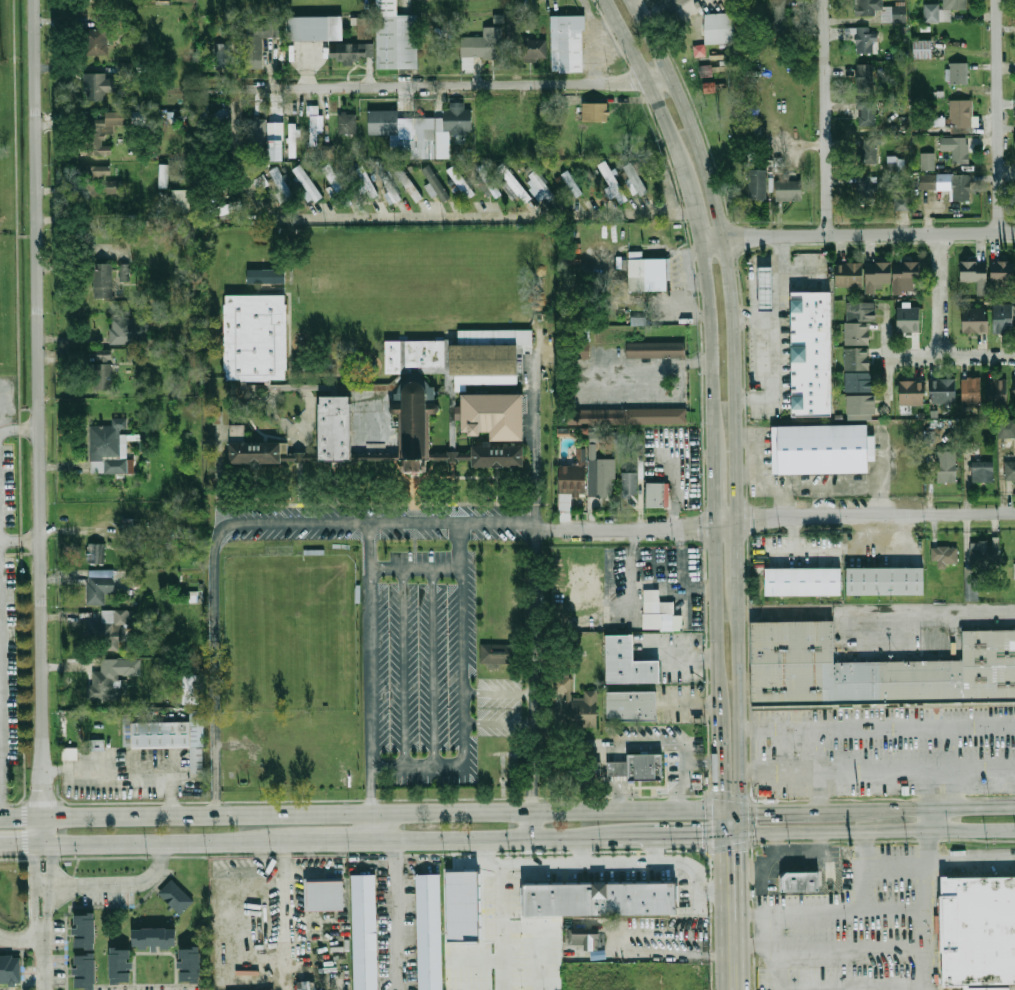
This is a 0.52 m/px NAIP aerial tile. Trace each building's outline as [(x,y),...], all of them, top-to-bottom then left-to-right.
[(377,68),(377,0),(398,0),(398,14),(419,14),(419,68),(398,68),(377,68)] [(770,29),(788,29),(788,0),(770,0),(770,29)] [(856,14),(883,14),(883,22),(907,22),(907,6),(883,7),(883,0),(856,0),(856,14)] [(925,22),(951,22),(951,10),(968,10),(968,0),(946,0),(946,4),(925,5),(925,22)] [(112,11),(99,11),(99,29),(85,29),(84,55),(112,56),(112,11)] [(705,14),(736,14),(736,43),(705,43),(705,14)] [(551,16),(587,15),(587,29),(584,29),(586,71),(553,71),(551,16)] [(288,17),(343,16),(344,40),(289,41),(288,17)] [(372,19),(358,19),(358,39),(373,39),(372,19)] [(274,36),(274,24),(247,24),(247,60),(264,60),(264,36),(274,36)] [(503,27),(483,27),(483,37),(472,37),(472,58),(503,58),(503,27)] [(857,54),(877,54),(877,34),(871,34),(871,27),(857,27),(857,54)] [(547,59),(547,39),(518,39),(518,59),(547,59)] [(933,59),(933,40),(915,40),(915,59),(933,59)] [(234,44),(217,44),(217,69),(234,69),(234,44)] [(374,44),(330,44),(330,58),(338,58),(337,64),(353,64),(353,58),(374,58),(374,44)] [(704,44),(693,46),(695,57),(706,56),(704,44)] [(951,84),(969,84),(969,62),(951,62),(951,84)] [(857,92),(874,92),(874,64),(857,64),(857,92)] [(699,66),(700,77),(712,76),(711,65),(699,66)] [(84,73),(84,102),(106,102),(106,91),(118,91),(118,77),(106,77),(106,73),(84,73)] [(858,128),(877,128),(877,100),(858,100),(858,128)] [(971,100),(949,100),(949,131),(971,131),(971,100)] [(583,120),(608,120),(608,102),(583,102),(583,120)] [(442,107),(443,157),(448,157),(447,132),(473,132),(472,107),(442,107)] [(369,134),(400,134),(400,157),(434,157),(434,117),(399,117),(399,110),(369,110),(369,134)] [(113,154),(113,144),(105,144),(104,125),(125,124),(125,111),(106,111),(106,121),(82,121),(82,155),(113,154)] [(322,146),(322,114),(310,114),(310,146),(322,146)] [(358,134),(358,114),(339,114),(339,134),(358,134)] [(266,146),(266,120),(252,120),(252,146),(266,146)] [(287,157),(296,157),(296,121),(287,121),(287,157)] [(861,164),(878,164),(878,137),(861,137),(861,164)] [(952,163),(969,163),(969,137),(941,137),(941,151),(952,151),(952,163)] [(268,161),(282,161),(282,141),(268,140),(268,161)] [(333,145),(322,146),(323,159),(333,159),(333,145)] [(935,171),(935,153),(920,153),(920,171),(935,171)] [(904,171),(904,157),(887,157),(888,171),(904,171)] [(598,165),(622,204),(630,199),(606,160),(598,165)] [(324,167),(340,205),(348,202),(332,163),(324,167)] [(531,198),(503,163),(496,168),(525,204),(531,198)] [(624,167),(641,194),(648,190),(631,163),(624,167)] [(159,188),(168,188),(168,164),(160,164),(159,188)] [(314,200),(321,195),(301,164),(293,169),(314,200)] [(392,168),(415,203),(422,198),(399,164),(392,168)] [(378,196),(363,165),(350,171),(361,193),(366,191),(370,199),(378,196)] [(422,170),(444,201),(451,196),(429,165),(422,170)] [(447,171),(468,199),(476,193),(455,165),(447,171)] [(82,166),(82,195),(99,195),(99,175),(112,175),(112,166),(82,166)] [(297,202),(279,166),(271,170),(289,206),(297,202)] [(502,194),(483,166),(474,171),(494,200),(502,194)] [(584,193),(569,169),(562,174),(576,198),(584,193)] [(749,200),(767,200),(767,169),(749,169),(749,200)] [(529,176),(551,200),(557,195),(535,171),(529,176)] [(971,200),(970,173),(950,174),(920,175),(921,189),(953,188),(953,201),(971,200)] [(259,191),(270,185),(264,174),(254,180),(259,191)] [(401,199),(389,174),(380,178),(392,203),(401,199)] [(858,176),(858,205),(877,205),(877,176),(858,176)] [(776,180),(776,200),(803,200),(803,180),(776,180)] [(514,199),(517,196),(507,183),(503,185),(514,199)] [(120,187),(109,186),(108,193),(120,194),(120,187)] [(172,218),(197,218),(197,189),(172,189),(172,218)] [(895,197),(895,210),(910,209),(910,197),(895,197)] [(238,214),(238,204),(216,204),(216,214),(238,214)] [(669,258),(630,258),(630,290),(669,290),(669,258)] [(867,262),(867,294),(877,294),(877,283),(893,283),(893,295),(904,294),(904,281),(922,281),(921,261),(867,262)] [(988,261),(961,261),(961,281),(977,281),(977,295),(988,295),(988,261)] [(1014,282),(1014,261),(992,261),(992,282),(1014,282)] [(95,298),(114,298),(114,263),(95,263),(95,298)] [(864,263),(837,263),(837,286),(864,286),(864,263)] [(129,264),(119,264),(120,282),(129,281),(129,264)] [(760,266),(774,266),(774,310),(761,310),(760,266)] [(246,268),(285,268),(285,282),(246,282),(246,268)] [(793,291),(832,291),(833,416),(794,416),(793,291)] [(227,295),(285,295),(286,304),(289,304),(289,370),(285,370),(286,379),(272,379),(272,381),(243,381),(243,379),(227,379),(227,371),(225,371),(224,304),(227,304),(227,295)] [(871,345),(872,322),(876,322),(876,302),(846,302),(845,345),(871,345)] [(1014,304),(994,304),(994,333),(1014,333),(1014,304)] [(922,332),(922,307),(897,307),(897,332),(922,332)] [(963,308),(963,333),(989,333),(989,308),(963,308)] [(110,344),(147,343),(147,320),(134,320),(134,316),(110,316),(110,344)] [(161,317),(150,317),(150,326),(161,326),(161,317)] [(646,317),(631,317),(631,325),(645,325),(646,317)] [(517,353),(517,375),(456,375),(451,375),(450,344),(459,344),(459,339),(459,330),(532,330),(533,353),(517,353)] [(436,395),(436,404),(428,403),(426,388),(422,384),(416,381),(410,382),(406,385),(404,390),(403,404),(395,404),(395,394),(398,394),(401,385),(407,379),(407,374),(402,374),(402,341),(406,341),(407,367),(446,367),(446,341),(446,339),(459,339),(459,344),(450,344),(451,375),(456,375),(457,451),(451,452),(450,395),(436,395)] [(387,341),(402,341),(402,374),(387,374),(387,341)] [(406,341),(446,341),(446,367),(407,367),(406,341)] [(686,356),(686,344),(628,344),(628,356),(686,356)] [(578,346),(578,358),(588,359),(589,347),(578,346)] [(845,415),(874,415),(874,348),(845,348),(845,415)] [(95,391),(112,390),(111,363),(111,350),(94,350),(95,391)] [(957,378),(932,378),(932,404),(957,404),(957,378)] [(962,407),(982,407),(982,378),(962,378),(962,407)] [(988,410),(1008,410),(1008,379),(988,379),(988,410)] [(428,403),(436,404),(438,404),(440,409),(438,414),(430,414),(430,461),(427,461),(427,470),(404,470),(404,461),(401,461),(400,415),(393,414),(390,409),(393,404),(395,404),(403,404),(404,390),(406,385),(410,382),(416,381),(422,384),(426,388),(428,403)] [(900,381),(900,405),(927,405),(927,381),(900,381)] [(462,395),(524,394),(524,441),(492,441),(492,432),(480,432),(480,435),(470,435),(470,432),(462,432),(462,395)] [(321,396),(349,396),(349,404),(352,404),(352,461),(319,461),(319,404),(321,404),(321,396)] [(687,424),(687,408),(573,409),(574,424),(687,424)] [(133,473),(133,459),(127,459),(126,440),(134,440),(134,435),(120,435),(120,429),(127,429),(126,418),(112,418),(112,425),(89,426),(90,474),(133,473)] [(999,419),(999,438),(1014,438),(1014,419),(999,419)] [(772,426),(869,424),(870,472),(773,473),(772,426)] [(244,441),(244,425),(229,426),(230,441),(244,441)] [(934,431),(924,431),(925,443),(934,442),(934,431)] [(230,443),(281,443),(281,463),(230,463),(230,443)] [(472,447),(524,446),(525,467),(473,467),(472,447)] [(559,511),(572,511),(573,495),(615,496),(617,459),(589,459),(589,465),(561,464),(559,511)] [(938,482),(957,482),(958,459),(939,459),(938,482)] [(995,482),(995,461),(973,461),(973,482),(995,482)] [(1005,461),(1005,481),(1014,481),(1014,461),(1005,461)] [(639,496),(639,472),(622,472),(622,496),(639,496)] [(647,507),(668,507),(668,482),(647,482),(647,507)] [(104,564),(105,544),(88,543),(87,563),(104,564)] [(1000,566),(1000,545),(969,545),(970,567),(1000,566)] [(958,546),(932,546),(932,565),(958,565),(958,546)] [(978,577),(971,577),(971,567),(964,568),(965,601),(978,601),(978,577)] [(766,569),(842,568),(842,596),(766,597),(766,569)] [(848,568),(925,568),(925,594),(848,595),(848,568)] [(113,593),(113,570),(87,570),(87,605),(105,604),(105,593),(113,593)] [(660,602),(660,590),(643,589),(643,630),(677,630),(677,602),(660,602)] [(101,611),(102,623),(88,623),(89,641),(105,641),(105,651),(122,650),(121,624),(135,624),(134,609),(101,611)] [(1014,700),(1014,630),(964,631),(965,660),(835,663),(834,620),(752,622),(754,706),(1014,700)] [(606,635),(636,635),(636,660),(663,660),(663,682),(606,683),(606,635)] [(480,663),(518,663),(518,643),(480,643),(480,663)] [(140,659),(100,659),(100,671),(91,671),(91,684),(87,684),(87,701),(121,701),(121,684),(118,684),(118,676),(141,676),(140,659)] [(182,676),(183,705),(201,705),(200,675),(182,676)] [(598,727),(598,691),(584,691),(584,698),(570,698),(570,676),(554,676),(554,692),(565,692),(566,727),(598,727)] [(607,694),(658,692),(659,721),(609,723),(607,694)] [(192,748),(192,772),(204,772),(204,710),(190,710),(190,721),(175,721),(175,710),(123,710),(123,748),(192,748)] [(104,739),(90,739),(90,751),(104,751),(104,739)] [(62,760),(77,760),(77,748),(62,748),(62,760)] [(630,756),(665,754),(666,780),(631,781),(630,756)] [(609,762),(609,775),(627,775),(627,762),(609,762)] [(446,871),(447,942),(479,941),(478,871),(446,871)] [(784,878),(790,872),(823,872),(823,892),(784,893),(784,878)] [(440,874),(441,989),(417,989),(415,874),(440,874)] [(374,875),(376,989),(354,989),(352,876),(374,875)] [(303,878),(342,877),(342,909),(304,910),(303,878)] [(945,879),(1014,878),(1014,985),(1009,985),(965,986),(946,986),(945,879)] [(181,915),(194,901),(172,879),(159,892),(181,915)] [(522,884),(675,882),(675,914),(523,916),(522,884)] [(74,915),(75,989),(97,989),(96,914),(74,915)] [(178,928),(134,928),(134,949),(178,949),(178,928)] [(568,929),(598,928),(598,944),(597,944),(597,949),(583,949),(583,944),(568,944),(568,929)] [(132,983),(132,948),(111,948),(111,983),(132,983)] [(180,948),(180,982),(202,982),(202,948),(180,948)] [(21,984),(21,956),(0,956),(0,984),(21,984)] [(313,980),(313,989),(295,989),(295,980),(313,980)]
